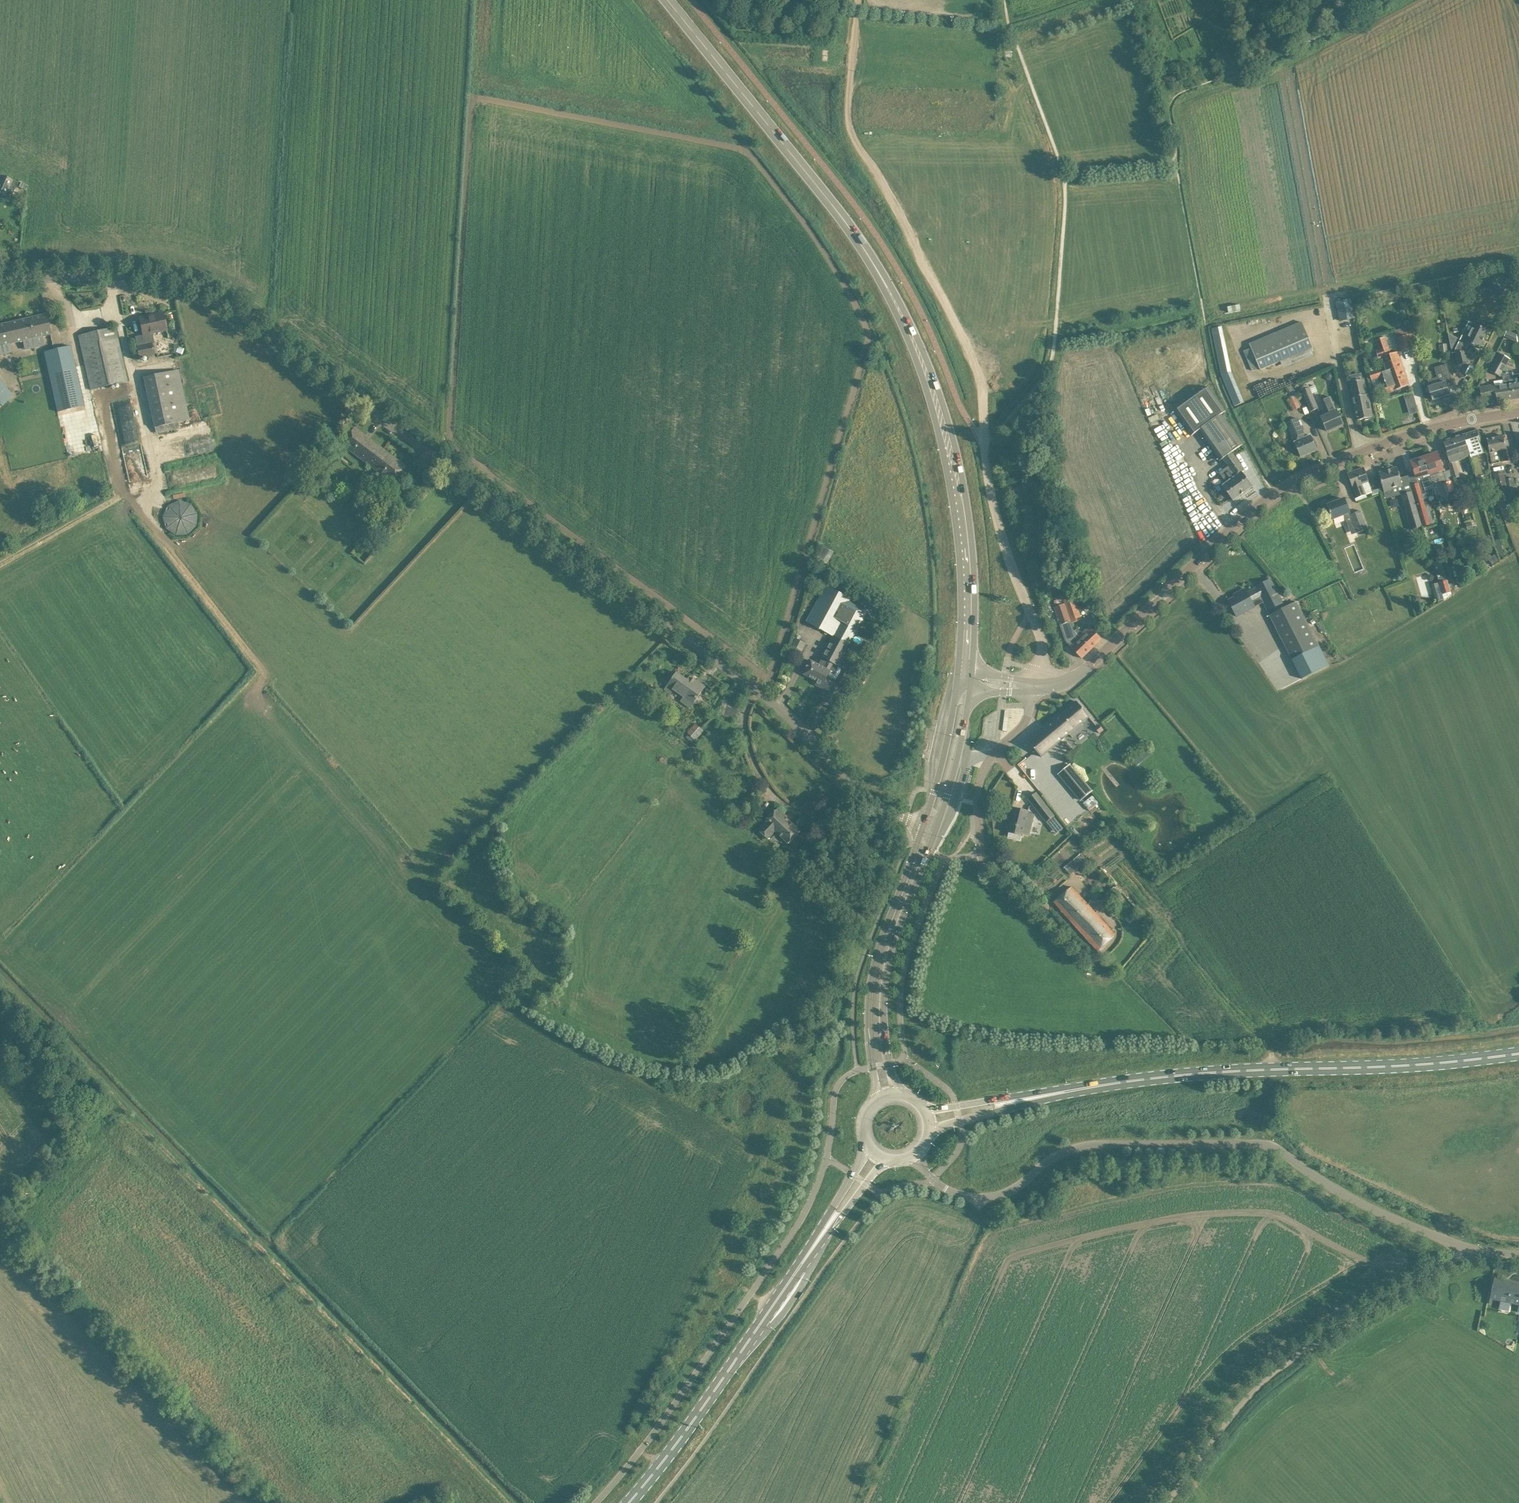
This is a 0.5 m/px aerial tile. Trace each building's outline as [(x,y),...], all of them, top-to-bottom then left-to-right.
[(6,197),(13,180),(1,174),(0,177),(0,194),(6,197)] [(967,246),(953,249),(955,258),(968,255),(967,246)] [(971,261),(959,266),(963,278),(975,273),(971,261)] [(1001,290),(1009,287),(1000,261),(992,263),(1001,290)] [(1491,291),(1502,296),(1507,285),(1505,284),(1506,282),(1494,276),(1493,278),(1491,277),(1488,283),(1494,286),(1491,291)] [(1351,300),(1347,301),(1337,303),(1341,321),(1354,318),(1351,300)] [(140,318),(142,328),(143,335),(167,330),(163,313),(140,318)] [(1007,313),(980,323),(983,329),(1009,319),(1007,313)] [(52,334),(47,314),(0,325),(0,346),(52,334)] [(1302,322),(1250,344),(1261,370),(1290,357),(1293,363),(1315,354),(1302,322)] [(1485,329),(1484,327),(1480,325),(1478,326),(1475,324),(1469,335),(1464,332),(1455,349),(1459,365),(1468,363),(1465,351),(1469,343),(1479,348),(1488,330),(1485,329)] [(1238,397),(1224,326),(1213,328),(1227,399),(1238,397)] [(79,336),(81,347),(91,390),(127,382),(115,328),(79,336)] [(1406,329),(1395,332),(1398,339),(1402,351),(1413,348),(1410,338),(1412,338),(1408,328),(1406,329)] [(1505,336),(1518,342),(1517,335),(1507,330),(1505,336)] [(1448,344),(1453,347),(1458,338),(1452,335),(1448,344)] [(1382,358),(1386,368),(1388,374),(1403,369),(1397,352),(1392,354),(1386,337),(1376,340),(1379,349),(1376,350),(1379,360),(1382,358)] [(137,347),(140,358),(148,356),(154,354),(152,343),(137,347)] [(174,343),(157,344),(158,353),(174,352),(174,343)] [(71,346),(44,352),(58,412),(84,406),(71,346)] [(1492,366),(1507,374),(1510,392),(1514,391),(1515,399),(1518,398),(1518,374),(1513,375),(1512,370),(1506,367),(1510,359),(1500,353),(1497,358),(1496,360),(1492,366)] [(1430,387),(1428,387),(1429,391),(1432,400),(1449,395),(1445,382),(1451,380),(1446,364),(1437,367),(1434,368),(1437,377),(1439,384),(1430,387)] [(1507,374),(1492,366),(1490,371),(1500,376),(1501,376),(1503,377),(1504,385),(1495,387),(1495,384),(1487,386),(1480,387),(1482,399),(1496,396),(1497,402),(1515,399),(1514,391),(1510,392),(1507,374)] [(1386,368),(1377,371),(1370,373),(1372,380),(1382,377),(1384,385),(1387,393),(1409,385),(1403,369),(1388,374),(1386,368)] [(144,377),(155,427),(189,420),(178,370),(144,377)] [(1354,397),(1353,397),(1358,420),(1365,418),(1366,420),(1371,419),(1371,417),(1372,417),(1367,394),(1363,379),(1351,382),(1354,397)] [(2,406),(13,394),(6,387),(0,381),(0,403),(2,406)] [(1308,384),(1301,387),(1311,411),(1318,409),(1308,384)] [(1223,486),(1227,492),(1233,500),(1253,486),(1243,472),(1244,471),(1232,453),(1243,444),(1221,414),(1226,411),(1209,387),(1174,412),(1191,435),(1198,430),(1220,461),(1223,459),(1236,477),(1223,486)] [(1414,395),(1405,397),(1408,408),(1416,405),(1414,395)] [(1289,399),(1294,410),(1300,408),(1295,396),(1289,399)] [(1322,418),(1324,422),(1328,431),(1343,424),(1331,397),(1322,400),(1325,406),(1326,406),(1329,414),(1322,418)] [(1301,457),(1317,450),(1311,435),(1307,426),(1291,433),(1291,434),(1284,437),(1287,445),(1284,446),(1288,456),(1298,451),(1301,457)] [(354,427),(348,435),(342,443),(381,473),(378,476),(390,485),(405,466),(354,427)] [(1463,434),(1470,456),(1474,470),(1475,472),(1481,470),(1477,456),(1484,453),(1479,439),(1480,439),(1477,430),(1463,434)] [(1443,441),(1447,453),(1446,453),(1454,478),(1459,477),(1454,461),(1470,456),(1463,434),(1443,441)] [(1487,439),(1490,453),(1492,464),(1497,463),(1509,460),(1506,445),(1508,445),(1508,440),(1505,441),(1504,435),(1487,439)] [(1438,453),(1425,458),(1430,473),(1443,469),(1438,453)] [(1411,485),(1413,491),(1419,512),(1426,510),(1424,503),(1421,494),(1425,492),(1424,488),(1433,485),(1430,473),(1425,458),(1425,457),(1411,462),(1418,483),(1411,485)] [(1369,481),(1367,477),(1364,467),(1348,473),(1353,487),(1356,498),(1366,495),(1362,484),(1369,481)] [(1379,472),(1382,482),(1384,491),(1385,493),(1386,495),(1388,495),(1390,495),(1391,493),(1392,492),(1392,491),(1392,489),(1402,486),(1397,467),(1379,472)] [(1494,475),(1500,502),(1518,498),(1513,478),(1505,480),(1504,472),(1494,475)] [(1453,481),(1445,483),(1450,501),(1458,498),(1453,481)] [(1013,485),(1015,492),(1024,489),(1022,482),(1013,485)] [(1419,514),(1419,512),(1413,491),(1401,495),(1408,518),(1408,517),(1410,524),(1421,521),(1419,514)] [(1344,499),(1328,505),(1331,514),(1333,519),(1344,515),(1348,525),(1353,523),(1357,533),(1368,529),(1360,510),(1350,514),(1348,508),(1344,499)] [(166,528),(176,535),(187,534),(196,526),(197,514),(191,504),(179,501),(168,506),(163,517),(166,528)] [(827,564),(834,550),(822,545),(815,558),(827,564)] [(1442,561),(1434,564),(1443,596),(1451,593),(1442,561)] [(1235,598),(1229,601),(1234,610),(1236,613),(1237,616),(1255,607),(1253,604),(1252,601),(1261,596),(1270,615),(1271,615),(1292,660),(1302,679),(1329,665),(1319,645),(1297,602),(1296,601),(1294,602),(1285,607),(1275,588),(1270,579),(1255,587),(1256,588),(1247,593),(1247,591),(1245,588),(1238,592),(1239,595),(1235,598)] [(808,664),(803,673),(818,681),(816,684),(821,687),(834,694),(840,683),(847,669),(839,665),(858,630),(869,608),(826,585),(807,622),(834,636),(823,657),(819,665),(810,660),(808,664)] [(1064,600),(1065,604),(1072,624),(1082,620),(1074,597),(1064,600)] [(1063,598),(1055,601),(1057,607),(1065,604),(1064,600),(1063,598)] [(1067,634),(1075,632),(1072,624),(1065,604),(1057,607),(1055,608),(1061,626),(1064,625),(1067,634)] [(1075,632),(1079,636),(1080,636),(1092,648),(1102,639),(1090,626),(1082,633),(1078,629),(1075,632)] [(1080,636),(1079,636),(1070,645),(1082,658),(1092,648),(1080,636)] [(689,682),(678,674),(669,687),(686,698),(683,703),(692,709),(706,688),(691,678),(689,682)] [(730,699),(727,709),(725,716),(735,719),(740,702),(730,699)] [(1077,701),(1029,741),(1042,757),(1070,734),(1073,738),(1084,728),(1081,724),(1090,717),(1077,701)] [(1099,725),(1095,728),(1099,733),(1103,730),(1099,725)] [(691,728),(688,732),(696,739),(700,735),(691,728)] [(989,736),(985,734),(974,750),(977,753),(989,736)] [(1080,800),(1093,789),(1070,762),(1057,773),(1080,800)] [(1029,797),(1048,820),(1055,814),(1036,791),(1029,797)] [(1093,794),(1084,801),(1089,807),(1098,801),(1093,794)] [(1014,807),(1008,832),(1009,833),(1008,837),(1020,840),(1021,836),(1023,836),(1023,834),(1029,835),(1034,814),(1029,813),(1029,811),(1014,807)] [(778,809),(771,816),(766,821),(767,822),(759,830),(766,837),(774,829),(789,843),(801,831),(778,809)] [(1091,858),(1086,852),(1085,851),(1077,858),(1074,853),(1064,861),(1068,865),(1064,868),(1070,875),(1091,858)] [(1054,902),(1082,933),(1099,917),(1071,887),(1054,902)] [(1099,917),(1082,933),(1098,951),(1116,935),(1099,917)] [(1500,1301),(1512,1303),(1518,1304),(1518,1283),(1495,1278),(1491,1299),(1500,1301)]
